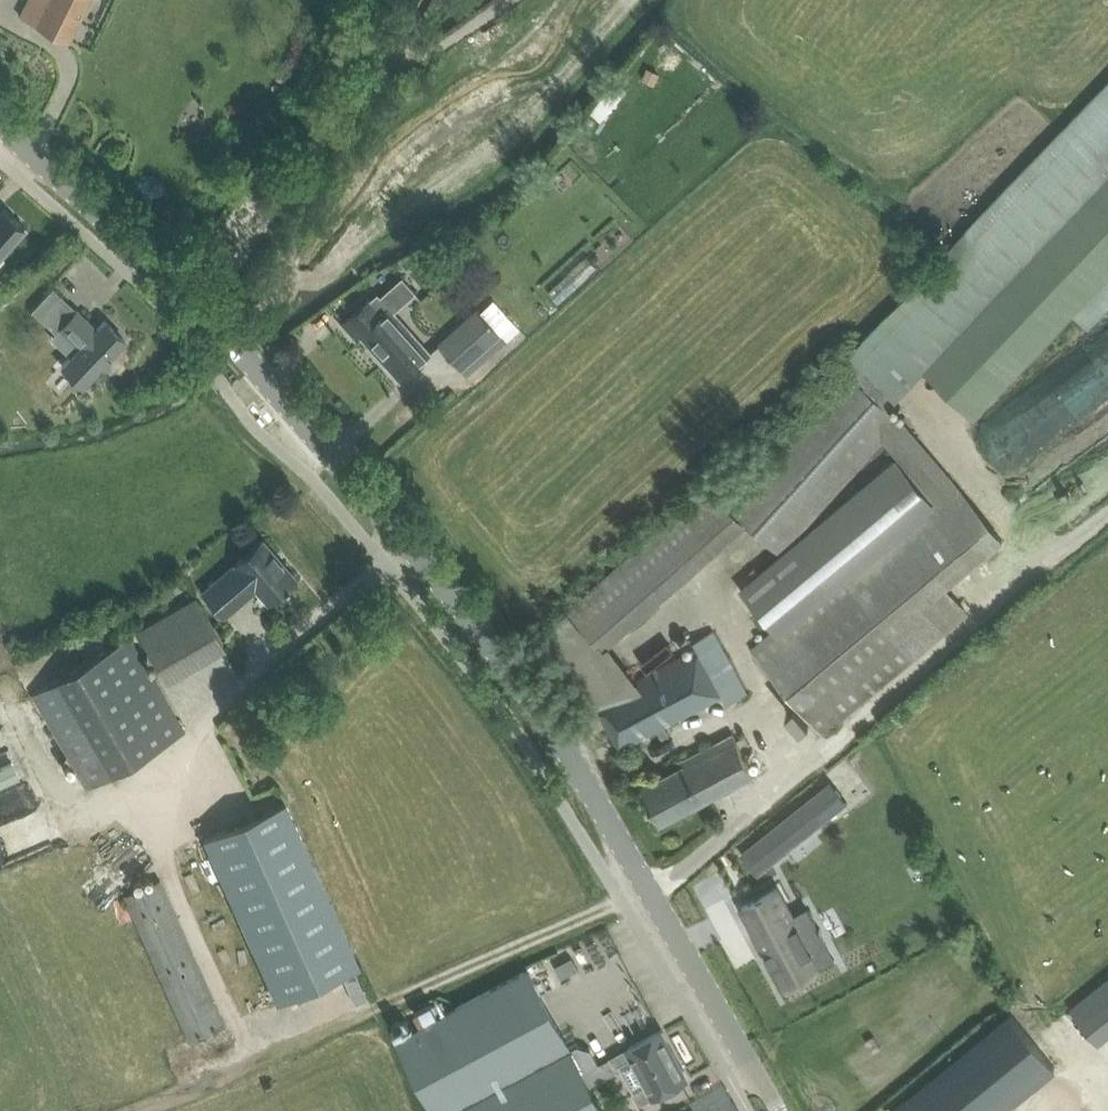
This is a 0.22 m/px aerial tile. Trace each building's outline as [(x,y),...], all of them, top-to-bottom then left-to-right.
[(69,40),(89,0),(28,0),(20,15),(69,40)] [(876,323),(923,368),(1106,178),(1107,176),(1107,82),(1096,95),(1060,132),(961,235),(939,257),(876,323)] [(536,180),(525,188),(537,203),(548,195),(536,180)] [(1107,288),(1107,193),(971,343),(978,350),(962,367),(985,388),(1077,288),(1094,304),(1107,288)] [(25,226),(4,208),(0,212),(0,254),(25,226)] [(53,287),(32,309),(45,322),(66,299),(53,287)] [(430,352),(390,307),(400,298),(392,289),(376,303),(370,297),(342,323),(355,338),(360,333),(400,378),(430,352)] [(492,298),(476,313),(475,311),(438,345),(463,372),(500,338),(497,335),(513,321),(492,298)] [(90,321),(78,309),(61,327),(80,345),(61,366),(82,386),(126,340),(105,320),(93,332),(86,325),(90,321)] [(1075,379),(1091,367),(1083,357),(1067,369),(1075,379)] [(706,489),(574,603),(610,645),(747,528),(749,525),(780,552),(883,442),(889,449),(741,589),(775,630),(752,649),(796,702),(787,711),(802,727),(810,720),(823,737),(970,614),(947,587),(1002,540),(886,407),(850,372),(729,506),(706,489)] [(256,587),(269,601),(296,578),(262,539),(235,562),(236,563),(203,591),(224,615),(256,587)] [(137,630),(167,682),(229,649),(197,593),(137,630)] [(637,680),(596,701),(620,748),(637,740),(641,749),(670,734),(668,731),(683,723),(680,718),(708,704),(701,691),(715,684),(721,696),(723,695),(727,704),(748,692),(715,631),(694,643),(698,650),(637,680)] [(130,636),(30,693),(85,788),(185,730),(130,636)] [(642,786),(661,823),(755,774),(733,731),(684,757),(687,763),(642,786)] [(45,823),(31,794),(43,788),(31,763),(0,778),(0,844),(45,823)] [(830,781),(743,853),(758,871),(758,872),(759,873),(847,801),(846,800),(845,800),(830,781)] [(359,964),(285,800),(204,837),(278,1001),(359,964)] [(226,1024),(216,1004),(162,878),(127,893),(181,1020),(190,1041),(226,1024)] [(744,906),(786,985),(819,967),(777,888),(744,906)] [(583,1073),(600,1064),(591,1047),(578,1044),(570,1048),(528,969),(397,1039),(435,1110),(604,1110),(583,1073)] [(1107,1034),(1107,978),(1071,1008),(1098,1042),(1107,1034)] [(687,1078),(661,1029),(610,1057),(617,1071),(620,1069),(639,1104),(687,1078)] [(1065,1090),(1036,1053),(964,1110),(1039,1110),(1065,1090)] [(939,1085),(906,1110),(960,1110),(939,1085)]
